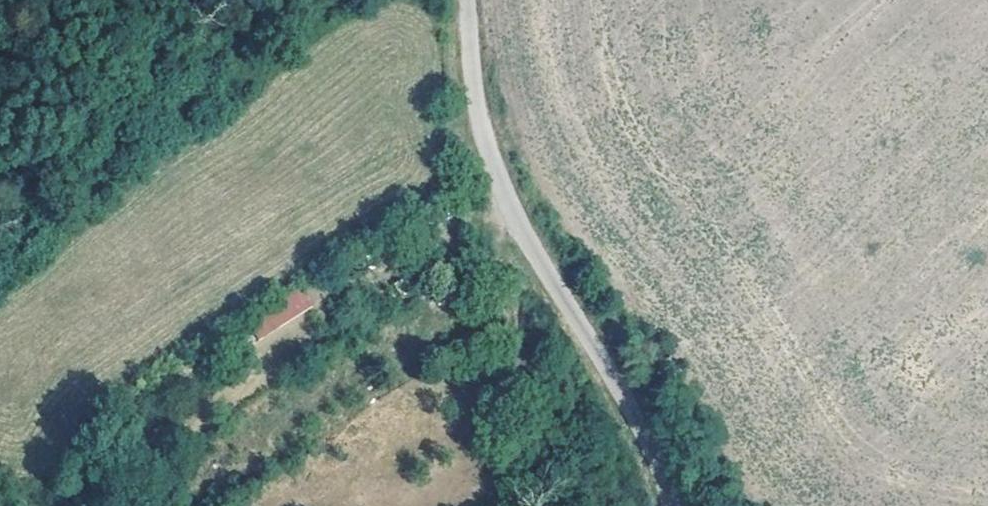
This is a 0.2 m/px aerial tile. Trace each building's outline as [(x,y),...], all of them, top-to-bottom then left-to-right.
[(246,322),(259,341),(313,304),(300,286),(246,322)]
